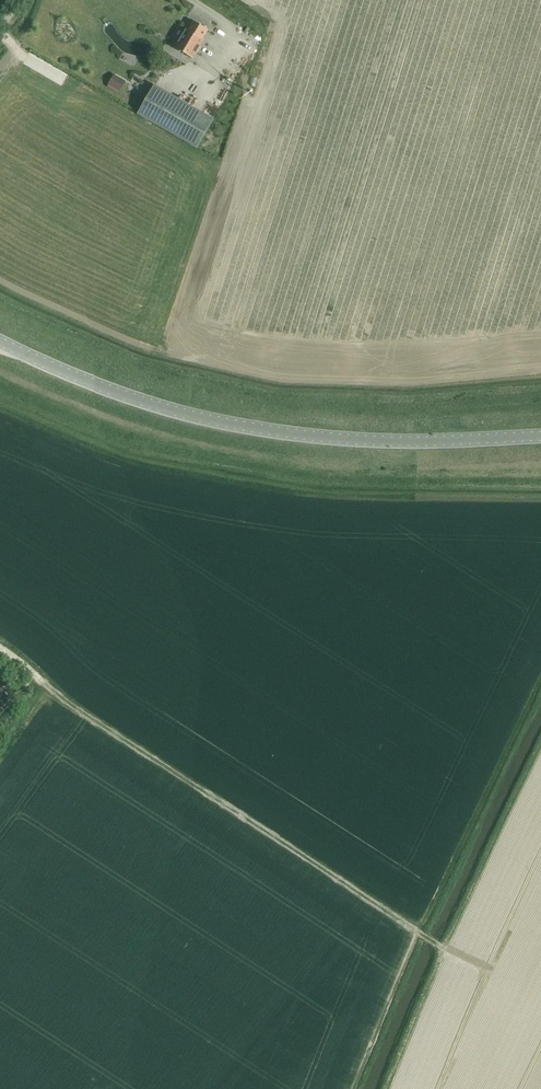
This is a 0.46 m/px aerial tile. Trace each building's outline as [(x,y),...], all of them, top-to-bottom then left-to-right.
[(187,29),(175,47),(192,58),(203,39),(209,30),(193,20),(187,29)] [(196,55),(203,59),(214,39),(206,35),(196,55)] [(114,74),(108,85),(119,91),(125,80),(114,74)] [(196,148),(213,118),(154,84),(137,114),(196,148)]
